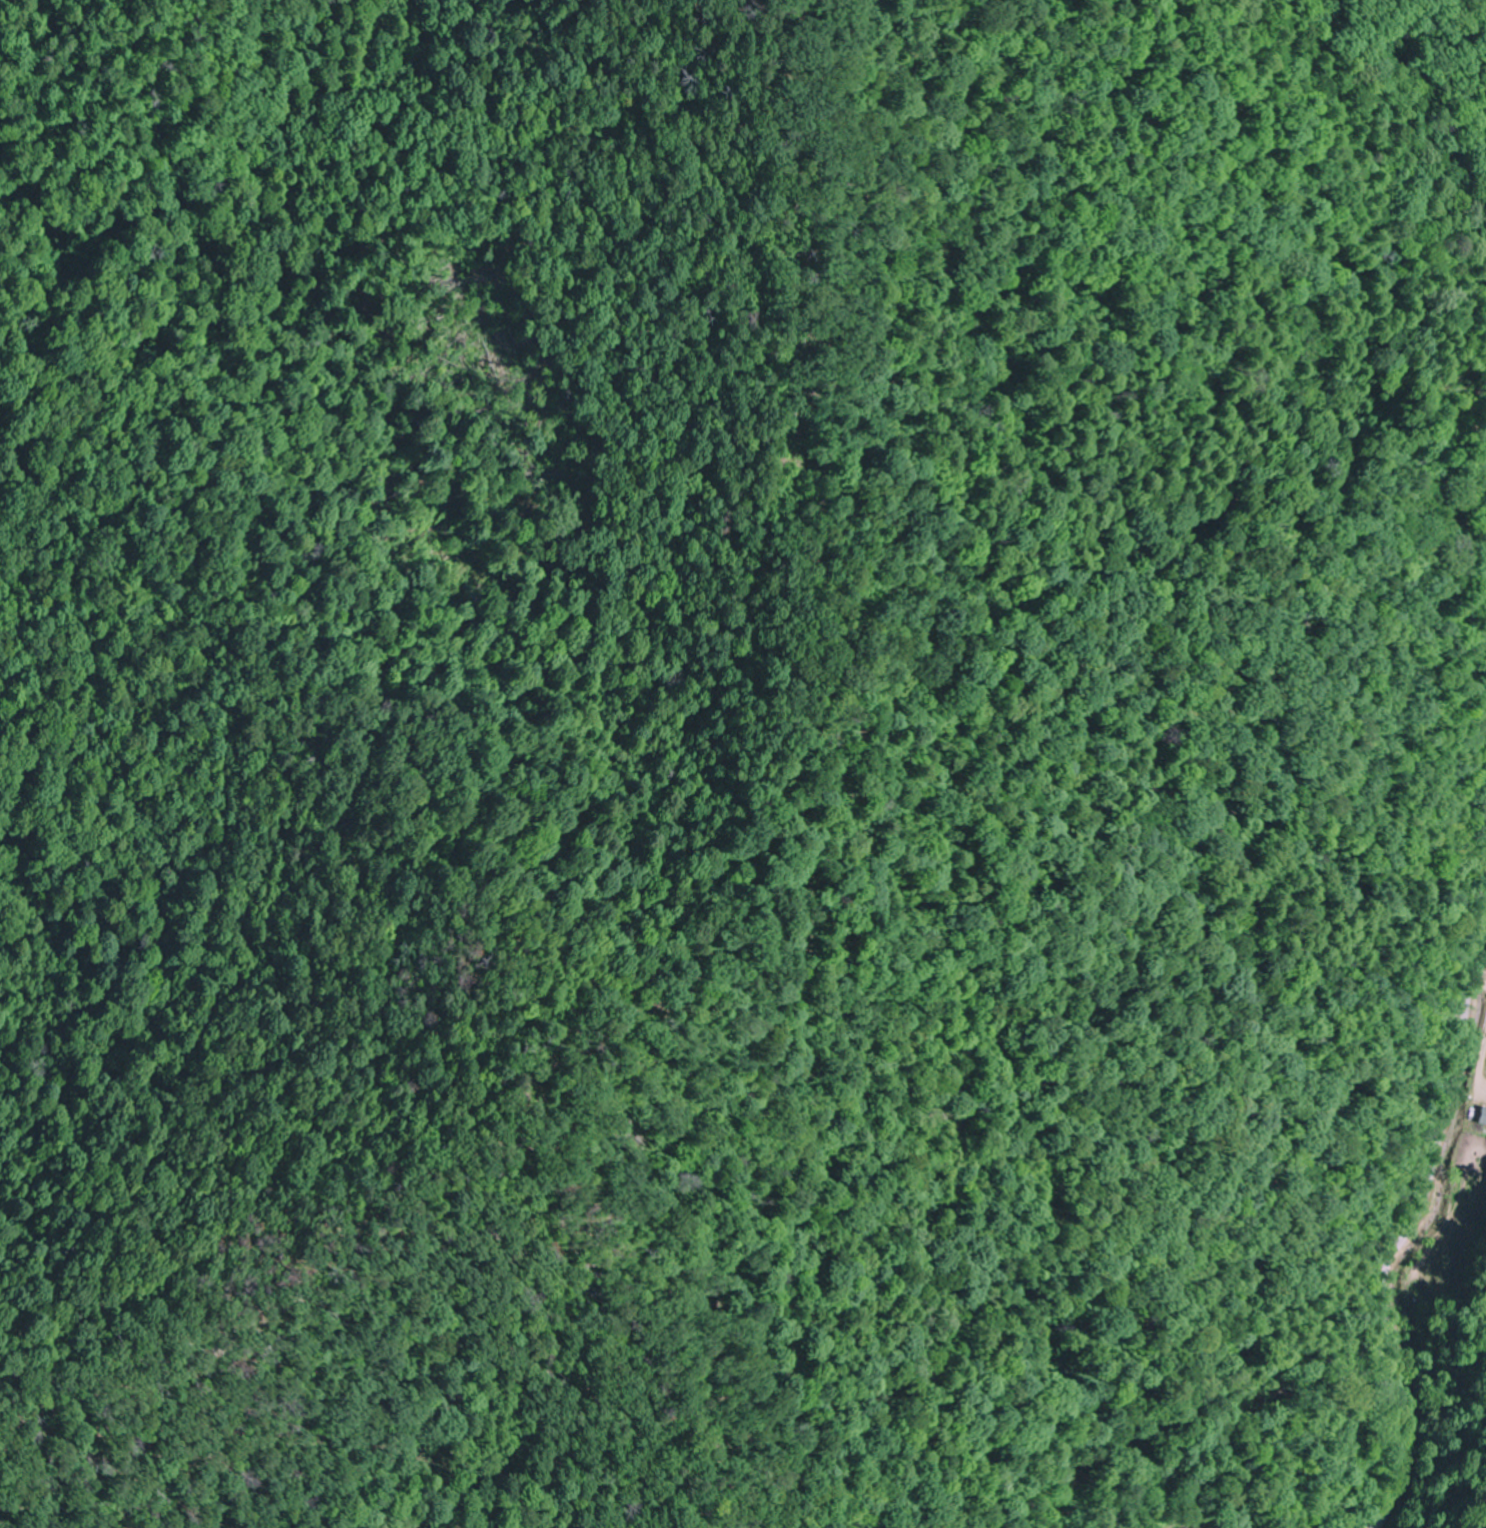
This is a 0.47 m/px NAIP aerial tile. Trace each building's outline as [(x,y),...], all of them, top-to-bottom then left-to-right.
[(1483,1107),(1478,1124),(1485,1126),(1485,1108),(1483,1107)]
